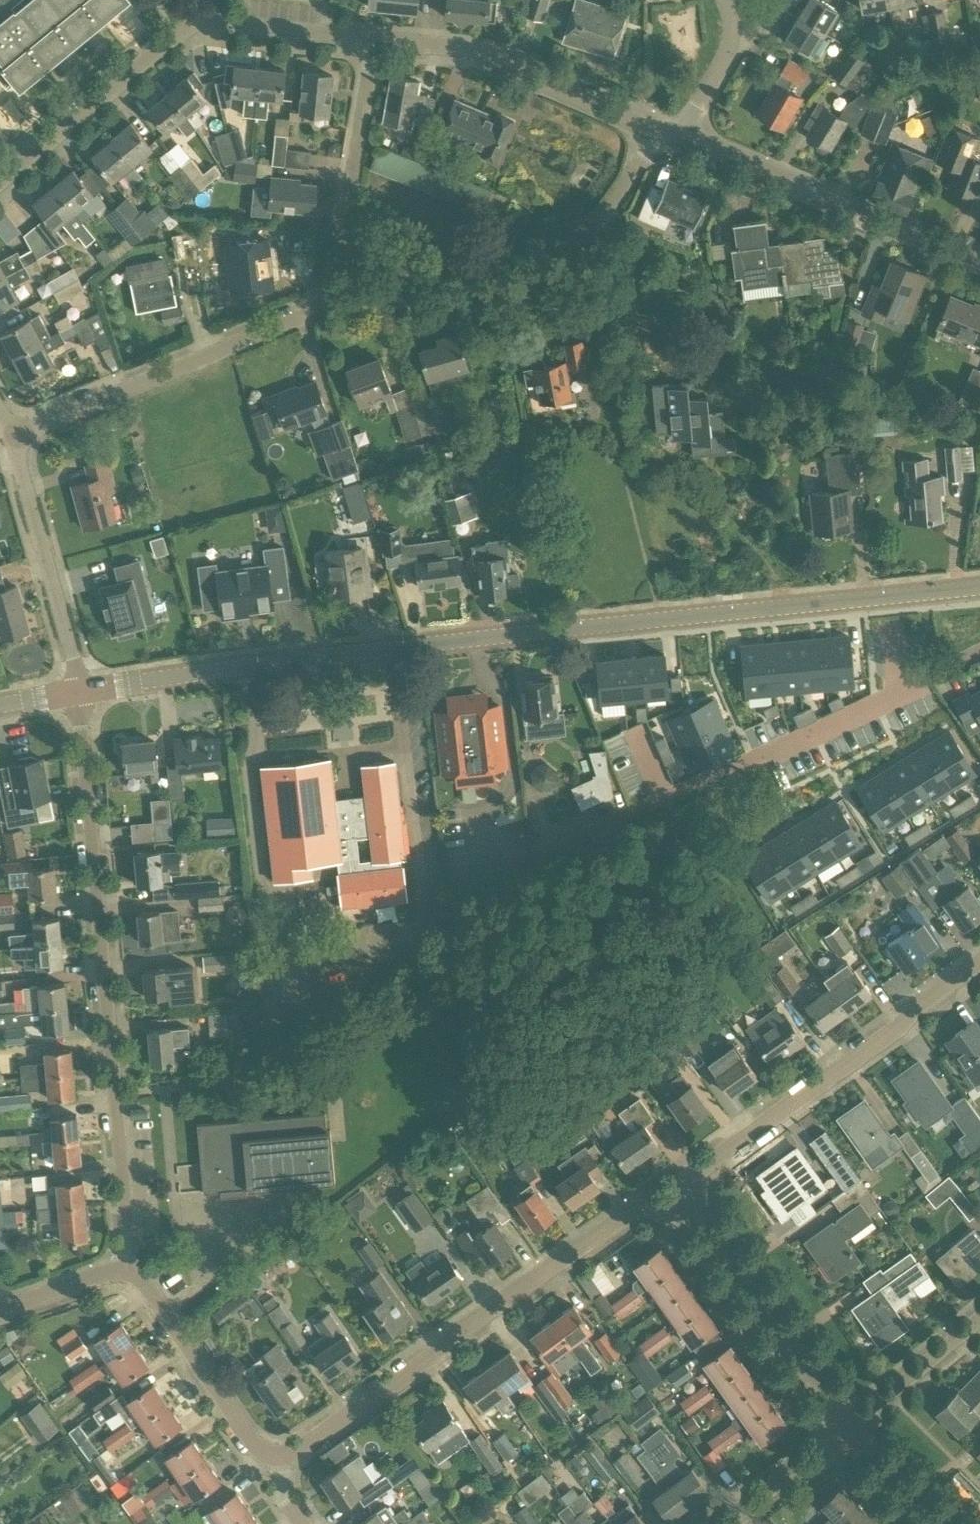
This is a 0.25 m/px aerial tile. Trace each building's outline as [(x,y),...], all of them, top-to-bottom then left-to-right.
[(5,87),(13,81),(20,89),(127,0),(0,0),(0,80),(5,87)] [(368,7),(417,12),(418,0),(369,0),(368,7)] [(497,1),(489,0),(447,0),(445,17),(453,17),(458,23),(463,24),(469,19),(487,21),(487,20),(495,21),(497,1)] [(549,0),(530,0),(525,16),(543,21),(549,0)] [(625,14),(581,0),(577,0),(564,42),(611,57),(625,14)] [(824,32),(837,10),(834,8),(839,0),(808,0),(798,16),(824,32)] [(887,5),(886,0),(860,0),(861,9),(887,5)] [(933,44),(949,41),(943,11),(928,14),(933,44)] [(811,53),(824,32),(798,16),(785,38),(811,53)] [(925,41),(925,40),(921,41),(910,33),(903,41),(916,50),(919,46),(919,53),(926,52),(925,41)] [(846,86),(865,61),(851,50),(832,76),(846,86)] [(800,83),(808,70),(788,58),(779,73),(781,73),(757,114),(783,129),(802,98),(788,90),(794,79),(800,83)] [(255,116),(260,68),(226,64),(225,81),(232,82),(231,93),(246,95),(243,114),(255,116)] [(260,68),(255,116),(266,117),(269,97),(282,99),(285,70),(260,68)] [(328,115),(332,76),(304,73),(300,112),(328,115)] [(196,128),(205,121),(194,108),(206,99),(197,89),(202,85),(193,74),(188,78),(187,77),(167,93),(185,115),(196,128)] [(432,122),(434,110),(422,108),(424,96),(417,94),(420,81),(391,77),(383,121),(412,126),(413,118),(432,122)] [(496,81),(491,91),(504,97),(509,87),(496,81)] [(167,93),(148,109),(166,131),(176,123),(187,136),(196,128),(185,115),(167,93)] [(855,126),(870,101),(859,94),(846,105),(839,117),(819,105),(806,126),(811,129),(807,135),(819,142),(816,145),(817,149),(823,152),(826,151),(828,147),(830,148),(846,121),(855,126)] [(470,148),(486,112),(459,100),(443,136),(470,148)] [(887,140),(898,114),(873,104),(862,130),(887,140)] [(486,112),(470,148),(497,160),(514,122),(497,114),(496,117),(486,112)] [(132,164),(152,149),(131,122),(111,138),(132,164)] [(974,158),(979,142),(979,138),(951,127),(937,160),(957,168),(956,171),(965,174),(972,157),(974,158)] [(235,161),(236,161),(248,157),(239,128),(227,131),(235,161)] [(224,164),(235,161),(227,131),(216,135),(224,164)] [(285,166),(288,136),(275,135),(272,165),(285,166)] [(141,176),(132,164),(111,138),(91,154),(113,180),(122,173),(131,184),(141,176)] [(401,154),(413,159),(417,149),(405,144),(401,154)] [(407,183),(417,160),(413,159),(401,154),(379,145),(370,168),(407,183)] [(927,172),(932,160),(893,145),(872,197),(905,210),(921,170),(927,172)] [(433,151),(420,146),(415,158),(427,163),(433,151)] [(286,150),(285,166),(308,168),(310,152),(309,152),(286,150)] [(974,158),(972,157),(965,174),(956,171),(949,187),(975,198),(979,185),(979,161),(973,158),(974,158)] [(180,167),(199,190),(221,172),(214,165),(203,174),(191,158),(180,167)] [(445,198),(454,175),(417,160),(407,183),(445,198)] [(236,161),(235,161),(234,180),(255,182),(256,176),(257,163),(236,161)] [(189,198),(199,190),(180,167),(170,175),(189,198)] [(83,222),(83,221),(91,215),(83,205),(94,196),(73,169),(53,185),(83,222)] [(315,212),(317,185),(289,182),(290,178),(272,177),(271,178),(270,196),(258,195),(257,215),(271,216),(271,208),(315,212)] [(708,195),(669,179),(664,190),(652,185),(639,217),(667,229),(672,217),(695,227),(708,195)] [(53,185),(34,201),(46,216),(55,227),(62,222),(75,238),(79,235),(87,245),(96,237),(83,221),(83,222),(53,185)] [(117,205),(142,236),(157,224),(144,209),(141,212),(127,196),(117,205)] [(169,198),(163,203),(171,213),(181,205),(177,199),(169,198)] [(132,244),(142,236),(117,205),(106,214),(132,244)] [(0,215),(0,233),(7,242),(21,231),(5,211),(0,215)] [(43,219),(33,227),(47,253),(58,247),(43,219)] [(769,243),(766,221),(766,219),(732,224),(732,225),(733,225),(736,248),(731,248),(731,249),(736,249),(740,276),(735,277),(735,278),(740,277),(744,300),(745,300),(742,281),(782,276),(784,294),(787,294),(785,275),(780,242),(769,243)] [(635,254),(649,251),(643,228),(637,225),(629,227),(635,254)] [(37,258),(47,253),(33,227),(24,235),(31,249),(19,256),(16,251),(0,260),(0,278),(37,258)] [(780,242),(785,275),(809,272),(810,279),(827,276),(829,294),(845,292),(843,280),(838,280),(833,248),(839,247),(839,246),(825,248),(824,237),(824,236),(824,235),(804,238),(780,242)] [(266,238),(225,244),(228,267),(231,291),(272,286),(269,262),(266,238)] [(106,265),(114,259),(104,247),(96,254),(106,265)] [(0,278),(0,307),(19,297),(13,286),(30,277),(29,276),(43,268),(37,258),(0,278)] [(907,319),(925,276),(892,262),(881,288),(874,285),(862,312),(879,319),(883,310),(907,319)] [(60,303),(85,289),(73,268),(48,281),(60,303)] [(171,274),(129,282),(136,313),(177,304),(171,274)] [(951,296),(938,327),(979,344),(979,308),(951,296)] [(165,325),(185,320),(182,306),(162,311),(165,325)] [(50,336),(50,335),(39,314),(31,318),(1,334),(12,356),(50,336)] [(66,315),(55,322),(60,331),(60,332),(73,325),(67,315),(66,315)] [(50,336),(12,356),(24,379),(27,378),(30,383),(44,375),(41,370),(54,363),(47,350),(78,333),(84,345),(96,339),(85,318),(74,324),(74,325),(73,325),(60,332),(60,331),(50,335),(50,336)] [(858,346),(864,325),(848,320),(842,341),(858,346)] [(428,380),(467,369),(458,334),(437,339),(438,346),(420,351),(428,380)] [(569,392),(565,369),(586,365),(581,341),(565,344),(568,361),(524,369),(527,385),(537,383),(541,403),(560,400),(560,403),(576,401),(574,391),(569,392)] [(866,385),(868,355),(850,354),(847,383),(866,385)] [(360,405),(392,393),(379,357),(347,369),(360,405)] [(958,401),(973,407),(979,389),(979,370),(972,367),(958,401)] [(710,391),(710,394),(722,398),(727,381),(711,376),(707,391),(710,391)] [(331,424),(315,380),(266,398),(275,423),(283,420),(285,428),(312,418),(316,430),(325,427),(333,449),(323,453),(333,479),(342,475),(345,483),(360,477),(357,470),(359,469),(350,443),(342,420),(331,424)] [(701,415),(697,382),(653,387),(657,433),(692,429),(694,455),(726,452),(726,447),(733,446),(732,437),(725,438),(722,413),(701,415)] [(429,426),(441,423),(433,395),(421,398),(429,426)] [(405,441),(422,436),(413,405),(396,410),(405,441)] [(267,410),(254,415),(262,439),(275,435),(267,410)] [(873,435),(883,434),(882,417),(872,418),(873,435)] [(813,438),(813,444),(820,450),(826,449),(825,437),(813,438)] [(430,456),(428,450),(430,449),(428,441),(409,446),(411,453),(414,453),(416,460),(430,456)] [(947,480),(963,479),(960,445),(945,446),(947,480)] [(822,536),(834,531),(852,529),(848,493),(861,492),(857,452),(826,455),(830,492),(811,494),(811,498),(807,500),(813,514),(815,533),(821,532),(822,536)] [(84,527),(115,519),(108,492),(114,490),(107,460),(87,466),(91,481),(73,486),(84,527)] [(929,478),(927,460),(903,462),(906,495),(910,495),(912,523),(941,520),(939,494),(944,493),(942,477),(929,478)] [(360,481),(343,487),(354,522),(371,517),(360,481)] [(453,523),(468,519),(462,494),(446,498),(453,523)] [(265,507),(268,525),(276,531),(286,530),(283,505),(265,507)] [(455,556),(452,537),(405,544),(403,543),(401,529),(383,531),(385,556),(401,555),(401,560),(412,558),(414,572),(418,572),(420,588),(462,583),(458,555),(455,556)] [(163,535),(150,540),(155,556),(168,552),(163,535)] [(506,574),(505,558),(507,557),(505,540),(487,542),(488,545),(471,546),(472,561),(477,560),(481,594),(520,590),(518,573),(506,574)] [(333,597),(369,593),(364,546),(327,551),(333,597)] [(286,577),(283,547),(264,550),(266,564),(217,571),(216,565),(199,568),(205,609),(220,607),(222,619),(240,616),(240,612),(273,608),(269,579),(286,577)] [(139,560),(115,566),(119,582),(100,587),(113,633),(118,632),(119,638),(134,634),(132,628),(145,625),(140,608),(151,605),(139,560)] [(0,565),(0,630),(2,638),(29,631),(17,586),(6,589),(0,565)] [(850,633),(822,636),(827,690),(855,687),(850,633)] [(822,636),(795,638),(800,692),(827,690),(822,636)] [(795,638),(767,641),(772,695),(800,692),(795,638)] [(767,641),(740,644),(745,698),(772,695),(767,641)] [(665,651),(642,653),(646,698),(669,695),(665,651)] [(642,653),(618,655),(622,700),(646,698),(642,653)] [(618,655),(595,657),(599,702),(622,700),(618,655)] [(549,677),(548,676),(537,677),(537,679),(521,680),(527,737),(545,735),(543,717),(557,716),(553,677),(549,677)] [(681,676),(671,677),(672,690),(682,689),(681,676)] [(595,682),(585,682),(586,696),(596,695),(595,682)] [(970,697),(968,694),(954,701),(963,719),(976,712),(979,721),(979,692),(970,697)] [(475,707),(473,695),(447,698),(448,710),(437,712),(444,774),(455,772),(457,784),(483,781),(482,770),(487,763),(493,768),(506,766),(499,704),(475,707)] [(839,696),(827,702),(831,710),(843,705),(839,696)] [(682,712),(665,719),(677,746),(726,724),(715,697),(698,705),(697,704),(681,710),(682,712)] [(775,704),(763,709),(767,718),(779,713),(775,704)] [(646,706),(636,707),(637,720),(647,719),(646,706)] [(811,706),(802,710),(808,722),(817,718),(811,706)] [(802,710),(793,715),(798,727),(808,722),(802,710)] [(947,723),(924,738),(954,786),(978,771),(947,723)] [(726,724),(677,746),(688,772),(738,750),(726,724)] [(174,738),(178,770),(168,771),(171,800),(184,799),(181,770),(222,765),(219,737),(197,740),(196,736),(174,738)] [(664,736),(655,740),(660,752),(669,748),(664,736)] [(924,738),(900,753),(931,801),(954,786),(924,738)] [(158,779),(157,768),(154,740),(123,743),(126,777),(145,775),(146,781),(158,779)] [(669,748),(660,752),(665,764),(674,760),(669,748)] [(581,809),(600,801),(614,797),(609,778),(605,751),(589,752),(597,774),(593,775),(593,778),(572,787),(581,809)] [(900,753),(876,768),(907,817),(931,801),(900,753)] [(36,759),(32,756),(19,759),(16,763),(10,764),(14,785),(1,788),(8,825),(38,819),(35,800),(50,797),(42,758),(36,759)] [(405,859),(394,761),(363,764),(366,795),(334,799),(329,758),(262,766),(268,819),(265,820),(266,830),(269,829),(274,868),(276,882),(295,880),(293,866),(338,861),(339,874),(337,874),(341,905),(407,897),(404,866),(401,867),(400,859),(405,859)] [(537,764),(530,773),(531,784),(540,791),(551,789),(558,781),(556,770),(548,763),(537,764)] [(876,768),(853,783),(884,832),(907,817),(876,768)] [(971,794),(960,801),(966,809),(977,802),(971,794)] [(834,796),(811,811),(841,859),(865,844),(834,796)] [(960,801),(949,807),(954,816),(966,809),(960,801)] [(811,811),(787,825),(818,873),(841,859),(811,811)] [(208,835),(237,833),(236,817),(207,818),(208,835)] [(156,839),(173,838),(171,822),(155,823),(156,839)] [(914,829),(920,838),(931,831),(925,822),(914,829)] [(787,825),(764,840),(795,888),(818,873),(787,825)] [(914,829),(903,836),(909,845),(920,838),(914,829)] [(963,861),(975,853),(958,829),(946,837),(963,861)] [(8,857),(25,854),(21,830),(4,832),(8,857)] [(943,834),(923,849),(930,859),(950,845),(943,834)] [(764,840),(741,855),(771,903),(795,888),(764,840)] [(918,886),(937,872),(919,847),(899,861),(918,886)] [(161,852),(160,849),(135,851),(136,870),(133,870),(134,881),(137,881),(138,886),(163,884),(162,870),(179,869),(178,850),(161,852)] [(876,849),(867,855),(873,865),(882,860),(876,849)] [(32,868),(31,861),(7,863),(1,864),(3,884),(28,882),(30,897),(57,895),(55,866),(32,868)] [(896,897),(914,883),(899,863),(881,876),(896,897)] [(857,865),(846,872),(851,880),(862,874),(857,865)] [(846,872),(835,879),(840,887),(851,880),(846,872)] [(954,877),(943,884),(951,896),(944,901),(963,928),(979,916),(979,902),(968,885),(962,889),(954,877)] [(218,885),(218,881),(174,884),(175,898),(220,895),(220,893),(226,893),(225,885),(218,885)] [(14,912),(12,892),(0,893),(0,913),(14,912)] [(812,893),(801,899),(806,908),(818,901),(812,893)] [(199,911),(224,909),(223,895),(198,897),(199,911)] [(801,899),(790,906),(795,915),(806,908),(801,899)] [(905,969),(941,944),(933,932),(934,931),(924,918),(913,902),(898,913),(909,929),(887,944),(905,969)] [(140,943),(163,941),(181,939),(179,909),(160,911),(138,913),(140,943)] [(14,927),(13,913),(0,914),(0,928),(14,927)] [(36,943),(61,941),(59,916),(33,919),(34,932),(9,934),(10,945),(36,943)] [(839,956),(854,945),(839,925),(824,936),(839,956)] [(784,965),(778,956),(796,943),(786,929),(755,951),(771,974),(784,994),(799,984),(785,964),(784,965)] [(36,943),(10,945),(11,958),(24,957),(25,969),(63,965),(61,941),(36,943)] [(204,971),(227,969),(225,953),(203,955),(204,971)] [(829,987),(846,1011),(871,993),(847,960),(823,977),(830,987),(829,987)] [(188,993),(186,967),(168,969),(168,968),(144,970),(146,997),(188,993)] [(770,1004),(783,996),(769,976),(756,985),(770,1004)] [(25,1010),(67,1006),(65,983),(39,985),(23,987),(25,1010)] [(823,1027),(846,1011),(829,987),(806,1004),(823,1027)] [(11,1013),(11,1011),(16,1011),(15,1001),(0,1002),(0,1013),(11,1013)] [(331,1001),(312,1003),(313,1019),(334,1016),(332,1001),(331,1001)] [(11,1011),(11,1013),(12,1021),(32,1020),(32,1022),(42,1021),(43,1032),(69,1030),(67,1006),(25,1010),(16,1011),(11,1011)] [(783,1018),(776,1008),(747,1028),(770,1060),(789,1046),(792,1050),(804,1042),(786,1016),(783,1018)] [(211,1053),(230,1052),(226,1012),(208,1014),(211,1053)] [(975,1018),(943,1040),(969,1076),(979,1067),(979,1025),(975,1018)] [(6,1044),(26,1042),(25,1027),(5,1029),(6,1044)] [(189,1044),(188,1028),(172,1029),(172,1028),(148,1030),(151,1064),(175,1062),(173,1046),(189,1044)] [(757,1077),(730,1039),(703,1058),(730,1096),(757,1077)] [(21,1077),(73,1072),(71,1048),(45,1050),(46,1062),(20,1064),(21,1077)] [(915,1117),(919,1115),(926,1124),(951,1106),(919,1061),(903,1072),(909,1080),(899,1087),(909,1100),(905,1103),(915,1117)] [(73,1072),(21,1077),(22,1090),(49,1088),(50,1099),(75,1097),(73,1072)] [(690,1085),(681,1072),(667,1082),(676,1095),(669,1100),(686,1125),(708,1109),(691,1084),(690,1085)] [(523,1111),(535,1104),(527,1090),(516,1097),(523,1110),(523,1111)] [(10,1109),(31,1107),(30,1093),(8,1095),(10,1109)] [(954,1104),(962,1116),(957,1119),(978,1150),(979,1148),(979,1118),(964,1097),(954,1104)] [(626,1167),(658,1145),(645,1126),(654,1119),(640,1098),(618,1112),(632,1133),(612,1147),(626,1167)] [(845,1126),(873,1166),(904,1145),(894,1130),(888,1134),(864,1100),(849,1111),(855,1119),(845,1126)] [(328,1129),(326,1112),(198,1123),(204,1192),(221,1191),(222,1196),(248,1193),(247,1188),(336,1180),(331,1129),(328,1129)] [(31,1142),(79,1138),(77,1113),(51,1116),(52,1128),(41,1129),(42,1133),(30,1133),(31,1142)] [(829,1136),(814,1147),(844,1191),(860,1180),(829,1136)] [(79,1138),(31,1142),(31,1152),(44,1151),(44,1153),(54,1152),(56,1165),(81,1162),(79,1138)] [(796,1145),(755,1175),(765,1188),(760,1191),(782,1221),(791,1215),(798,1224),(817,1211),(810,1202),(828,1188),(796,1145)] [(572,1205),(600,1186),(593,1177),(602,1171),(585,1146),(558,1165),(566,1177),(557,1183),(572,1205)] [(924,1193),(942,1179),(921,1149),(911,1156),(923,1173),(914,1179),(924,1193)] [(535,1229),(555,1215),(532,1181),(540,1175),(528,1158),(514,1168),(526,1185),(517,1191),(522,1197),(516,1202),(522,1211),(517,1214),(529,1232),(534,1228),(535,1229)] [(179,1188),(200,1188),(199,1163),(178,1163),(179,1188)] [(949,1175),(939,1183),(943,1188),(949,1195),(959,1187),(949,1175)] [(37,1208),(85,1204),(83,1179),(57,1182),(58,1194),(49,1195),(48,1194),(35,1195),(37,1208)] [(861,1181),(833,1200),(840,1210),(853,1200),(857,1205),(837,1219),(839,1221),(833,1225),(832,1223),(816,1234),(822,1242),(812,1249),(833,1278),(858,1260),(843,1239),(849,1234),(849,1235),(871,1220),(869,1217),(881,1208),(861,1181)] [(512,1247),(494,1222),(499,1219),(493,1210),(501,1204),(487,1184),(466,1199),(485,1227),(474,1235),(468,1228),(458,1235),(472,1257),(481,1250),(490,1263),(512,1247)] [(969,1219),(979,1211),(959,1187),(949,1195),(969,1219)] [(362,1192),(360,1190),(347,1199),(348,1201),(345,1203),(359,1222),(378,1208),(365,1190),(362,1192)] [(415,1231),(433,1218),(413,1190),(395,1203),(415,1231)] [(85,1204),(37,1208),(38,1221),(60,1219),(62,1240),(74,1240),(74,1242),(78,1241),(77,1239),(88,1238),(85,1204)] [(979,1265),(979,1238),(974,1230),(939,1259),(958,1283),(979,1265)] [(373,1269),(384,1261),(369,1241),(358,1248),(373,1269)] [(649,1286),(675,1267),(661,1247),(634,1266),(641,1275),(633,1281),(633,1286),(633,1287),(635,1288),(639,1293),(640,1293),(649,1286)] [(916,1261),(910,1252),(883,1271),(891,1282),(854,1308),(880,1345),(906,1327),(895,1311),(919,1294),(914,1286),(929,1275),(918,1260),(916,1261)] [(463,1278),(447,1256),(428,1269),(421,1259),(406,1270),(428,1302),(432,1299),(433,1302),(449,1291),(447,1289),(463,1278)] [(577,1275),(592,1297),(613,1282),(598,1260),(577,1275)] [(663,1306),(689,1287),(675,1267),(649,1286),(663,1306)] [(382,1337),(410,1318),(380,1273),(361,1286),(374,1305),(365,1312),(382,1337)] [(243,1288),(242,1286),(223,1301),(225,1303),(212,1313),(220,1324),(252,1298),(244,1288),(243,1288)] [(644,1299),(640,1293),(639,1293),(635,1288),(633,1287),(622,1296),(631,1308),(644,1299)] [(677,1325),(703,1307),(689,1287),(663,1306),(677,1325)] [(631,1308),(622,1296),(611,1304),(602,1292),(592,1299),(604,1316),(614,1308),(620,1316),(631,1308)] [(552,1320),(580,1358),(591,1373),(602,1365),(581,1336),(591,1329),(573,1304),(552,1320)] [(703,1307),(677,1325),(691,1346),(718,1327),(703,1307)] [(329,1375),(359,1354),(330,1311),(314,1322),(323,1334),(308,1345),(329,1375)] [(294,1349),(306,1341),(292,1320),(280,1329),(294,1349)] [(560,1372),(580,1358),(552,1320),(531,1335),(549,1360),(550,1359),(560,1372)] [(108,1361),(135,1343),(121,1323),(94,1341),(108,1361)] [(10,1344),(12,1342),(27,1330),(23,1325),(2,1332),(10,1344)] [(651,1335),(659,1347),(672,1338),(663,1326),(651,1335)] [(610,1360),(620,1352),(606,1332),(595,1340),(610,1360)] [(71,1358),(87,1347),(79,1335),(63,1346),(71,1358)] [(647,1356),(659,1347),(651,1335),(638,1344),(643,1351),(647,1356)] [(135,1343),(108,1361),(122,1382),(149,1363),(135,1343)] [(287,1383),(281,1376),(294,1367),(277,1344),(259,1356),(270,1371),(255,1381),(276,1412),(297,1397),(308,1390),(298,1375),(287,1383)] [(718,1383),(745,1364),(730,1344),(704,1363),(718,1383)] [(7,1345),(0,1350),(0,1359),(3,1364),(14,1357),(7,1345)] [(487,1367),(505,1392),(516,1384),(521,1390),(533,1382),(510,1351),(487,1367)] [(647,1356),(643,1351),(628,1362),(638,1376),(654,1365),(647,1356)] [(27,1374),(17,1361),(0,1374),(0,1377),(9,1388),(27,1374)] [(82,1370),(90,1382),(103,1373),(95,1361),(82,1370)] [(677,1386),(693,1375),(684,1363),(669,1374),(677,1386)] [(732,1403),(759,1384),(745,1364),(718,1383),(732,1403)] [(487,1367),(465,1384),(483,1408),(494,1400),(503,1413),(515,1404),(505,1392),(487,1367)] [(71,1395),(90,1382),(82,1370),(70,1379),(75,1386),(69,1390),(71,1395)] [(959,1391),(958,1390),(937,1412),(958,1433),(977,1414),(979,1416),(979,1370),(959,1391)] [(544,1381),(563,1406),(574,1399),(553,1371),(542,1379),(544,1381)] [(542,1379),(532,1386),(557,1420),(567,1412),(563,1406),(544,1381),(542,1379)] [(637,1397),(646,1390),(640,1382),(631,1389),(637,1397)] [(141,1421),(168,1403),(154,1383),(127,1401),(141,1421)] [(692,1393),(701,1405),(714,1396),(705,1384),(692,1393)] [(746,1423),(773,1403),(759,1384),(732,1403),(746,1423)] [(96,1410),(115,1396),(107,1385),(88,1399),(96,1410)] [(615,1412),(599,1387),(589,1394),(598,1408),(604,1417),(605,1419),(615,1412)] [(689,1413),(701,1405),(692,1393),(680,1401),(689,1413)] [(637,1429),(660,1411),(648,1394),(624,1412),(637,1429)] [(714,1397),(701,1406),(710,1417),(722,1408),(714,1397)] [(450,1453),(470,1440),(442,1400),(431,1408),(433,1411),(412,1426),(429,1449),(441,1440),(450,1453)] [(168,1403),(141,1421),(155,1442),(182,1424),(168,1403)] [(773,1403),(746,1423),(761,1443),(787,1424),(773,1403)] [(604,1417),(598,1408),(591,1413),(598,1422),(604,1417)] [(49,1414),(30,1429),(40,1442),(59,1427),(49,1414)] [(699,1425),(692,1415),(681,1424),(688,1434),(699,1425)] [(78,1422),(68,1429),(87,1455),(97,1448),(78,1422)] [(115,1431),(123,1442),(136,1433),(128,1422),(115,1431)] [(720,1432),(729,1444),(741,1435),(732,1423),(720,1432)] [(575,1440),(582,1436),(575,1426),(568,1430),(575,1440)] [(672,1483),(688,1503),(708,1488),(692,1467),(684,1474),(676,1462),(675,1462),(675,1457),(676,1457),(681,1453),(661,1427),(641,1442),(645,1448),(646,1448),(672,1483)] [(110,1451),(123,1442),(115,1431),(103,1440),(110,1451)] [(717,1453),(729,1444),(720,1432),(709,1441),(714,1448),(717,1453)] [(493,1474),(504,1467),(481,1433),(469,1441),(491,1472),(493,1474)] [(507,1460),(518,1452),(504,1433),(493,1441),(507,1460)] [(180,1478),(206,1460),(193,1439),(166,1457),(180,1478)] [(327,1450),(335,1462),(350,1452),(342,1440),(327,1450)] [(607,1481),(617,1473),(593,1442),(583,1450),(607,1481)] [(408,1455),(402,1447),(383,1460),(389,1468),(408,1455)] [(669,1518),(688,1503),(672,1483),(646,1448),(645,1448),(637,1454),(664,1489),(653,1498),(669,1518)] [(714,1448),(702,1456),(713,1471),(725,1462),(717,1453),(714,1448)] [(634,1488),(644,1479),(624,1452),(613,1460),(634,1488)] [(100,1453),(92,1459),(111,1483),(118,1477),(100,1453)] [(366,1464),(359,1454),(322,1479),(340,1506),(357,1495),(364,1505),(393,1485),(386,1474),(375,1482),(364,1465),(366,1464)] [(206,1460),(180,1478),(193,1498),(220,1480),(206,1460)] [(429,1504),(442,1496),(423,1466),(409,1475),(429,1504)] [(541,1473),(530,1481),(540,1495),(551,1486),(541,1473)] [(154,1487),(162,1499),(174,1490),(166,1479),(154,1487)] [(858,1503),(841,1486),(822,1505),(831,1515),(822,1523),(839,1523),(840,1523),(839,1522),(858,1503)] [(149,1507),(162,1499),(154,1487),(141,1496),(149,1507)] [(251,1512),(237,1491),(210,1510),(220,1523),(233,1523),(251,1512)] [(584,1523),(588,1523),(594,1519),(586,1508),(593,1503),(592,1503),(583,1491),(579,1495),(568,1503),(584,1523)] [(594,1500),(603,1511),(613,1502),(603,1492),(594,1500)] [(122,1503),(129,1513),(140,1505),(133,1495),(122,1503)] [(568,1503),(558,1511),(568,1523),(584,1523),(568,1503)] [(876,1521),(858,1503),(839,1522),(840,1523),(841,1523),(873,1523),(876,1521)] [(531,1511),(526,1504),(514,1513),(522,1523),(541,1523),(531,1511)] [(411,1518),(404,1508),(393,1515),(386,1505),(358,1523),(402,1523),(411,1518)] [(488,1509),(478,1517),(484,1523),(487,1523),(495,1518),(488,1509)] [(429,1520),(422,1510),(411,1518),(402,1523),(423,1523),(429,1520)] [(634,1511),(618,1523),(644,1523),(634,1511)] [(233,1523),(259,1523),(251,1512),(233,1523)]
